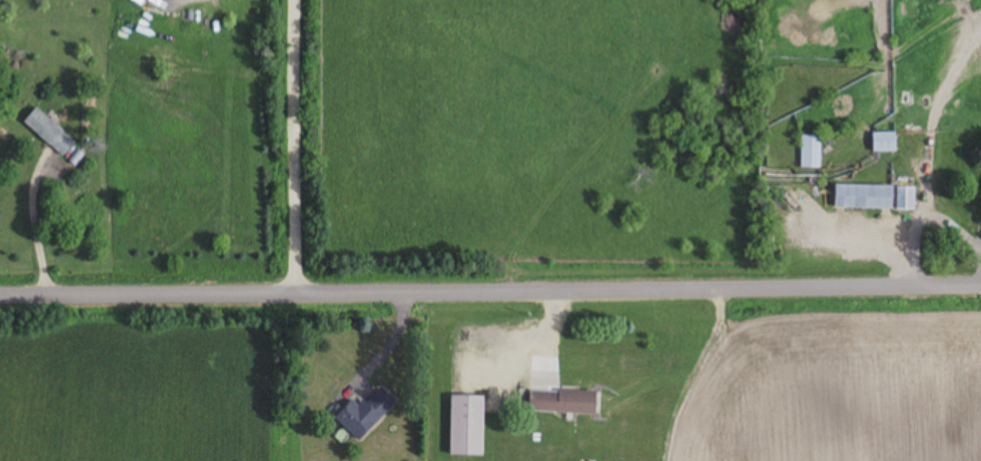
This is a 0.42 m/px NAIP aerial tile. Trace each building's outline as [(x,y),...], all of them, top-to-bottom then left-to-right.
[(24,122),(63,157),(77,141),(37,107),(24,122)] [(895,133),(873,133),(873,152),(895,152),(895,133)] [(821,136),(801,136),(801,168),(821,168),(821,136)] [(892,209),(892,186),(835,186),(835,209),(892,209)] [(914,210),(914,187),(898,187),(898,210),(914,210)] [(359,442),(396,403),(380,388),(361,408),(352,400),(334,419),(359,442)] [(596,390),(529,390),(529,414),(596,414),(596,390)] [(483,396),(451,396),(451,457),(483,457),(483,396)]
